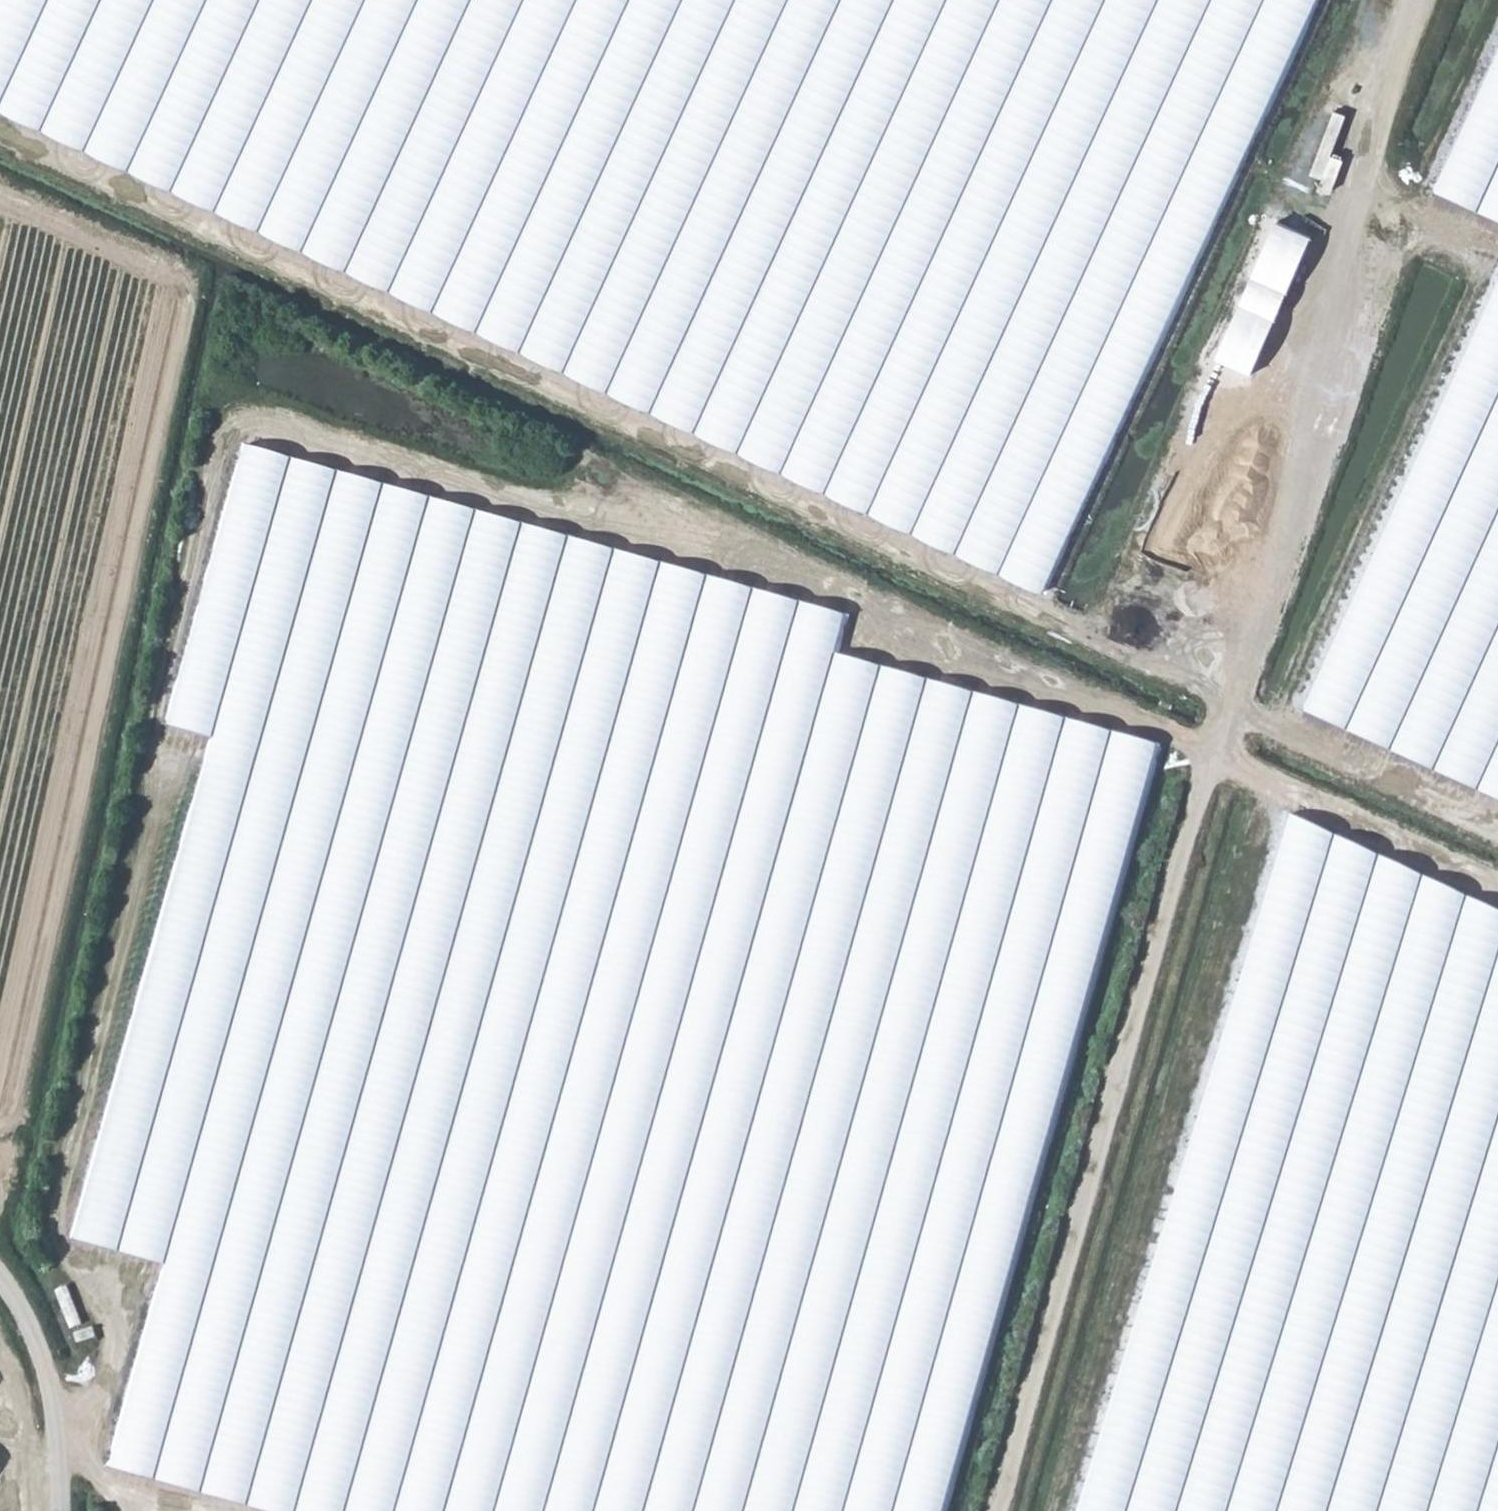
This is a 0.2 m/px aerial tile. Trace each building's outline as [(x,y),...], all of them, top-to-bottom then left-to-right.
[(1059,596),(1334,0),(0,0),(0,110),(1059,596)] [(1430,194),(1497,225),(1497,46),(1430,194)] [(1327,150),(1317,172),(1339,181),(1349,159),(1327,150)] [(244,446),(162,728),(205,748),(81,1238),(171,1278),(120,1478),(238,1510),(955,1510),(1168,744),(845,665),(853,617),(244,446)]
